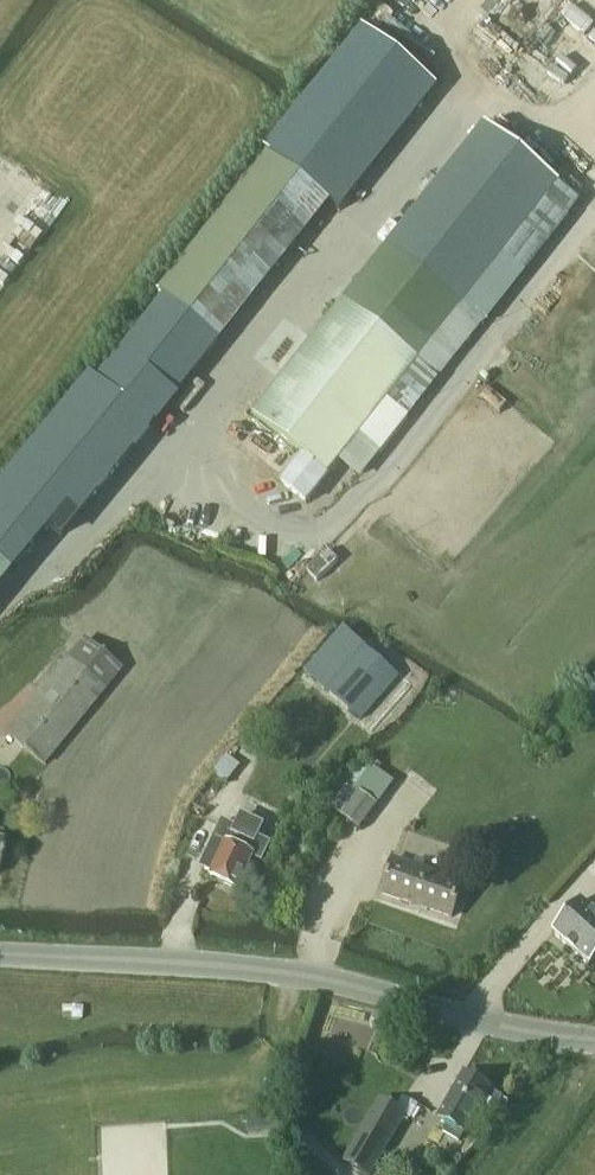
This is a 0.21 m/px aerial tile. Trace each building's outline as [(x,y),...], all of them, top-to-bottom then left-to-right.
[(425,11),(435,0),(412,0),(425,11)] [(362,28),(264,152),(339,212),(437,88),(362,28)] [(484,128),(388,247),(462,306),(556,186),(484,128)] [(388,247),(253,417),(303,456),(281,484),(307,504),(462,306),(388,247)] [(96,381),(149,425),(196,366),(217,341),(164,298),(96,381)] [(0,487),(0,488),(51,531),(60,539),(152,428),(149,425),(96,381),(92,377),(0,487)] [(14,573),(0,561),(0,590),(14,573)] [(359,721),(397,677),(343,628),(304,672),(359,721)] [(44,764),(121,668),(87,640),(10,737),(44,764)] [(227,757),(212,774),(225,785),(239,767),(227,757)] [(361,830),(394,783),(366,763),(332,809),(361,830)] [(222,822),(201,868),(220,877),(218,881),(237,891),(253,858),(261,862),(270,845),(257,839),(263,826),(242,816),(235,829),(222,822)] [(452,918),(464,884),(393,860),(381,893),(452,918)] [(552,934),(589,966),(594,959),(594,913),(581,901),(552,934)] [(64,1007),(63,1018),(82,1020),(83,1008),(64,1007)] [(501,1099),(490,1093),(492,1089),(463,1073),(438,1118),(466,1134),(480,1110),(491,1116),(501,1099)] [(407,1115),(380,1099),(343,1163),(363,1174),(372,1174),(407,1115)] [(302,1110),(263,1112),(264,1133),(303,1130),(302,1110)]
